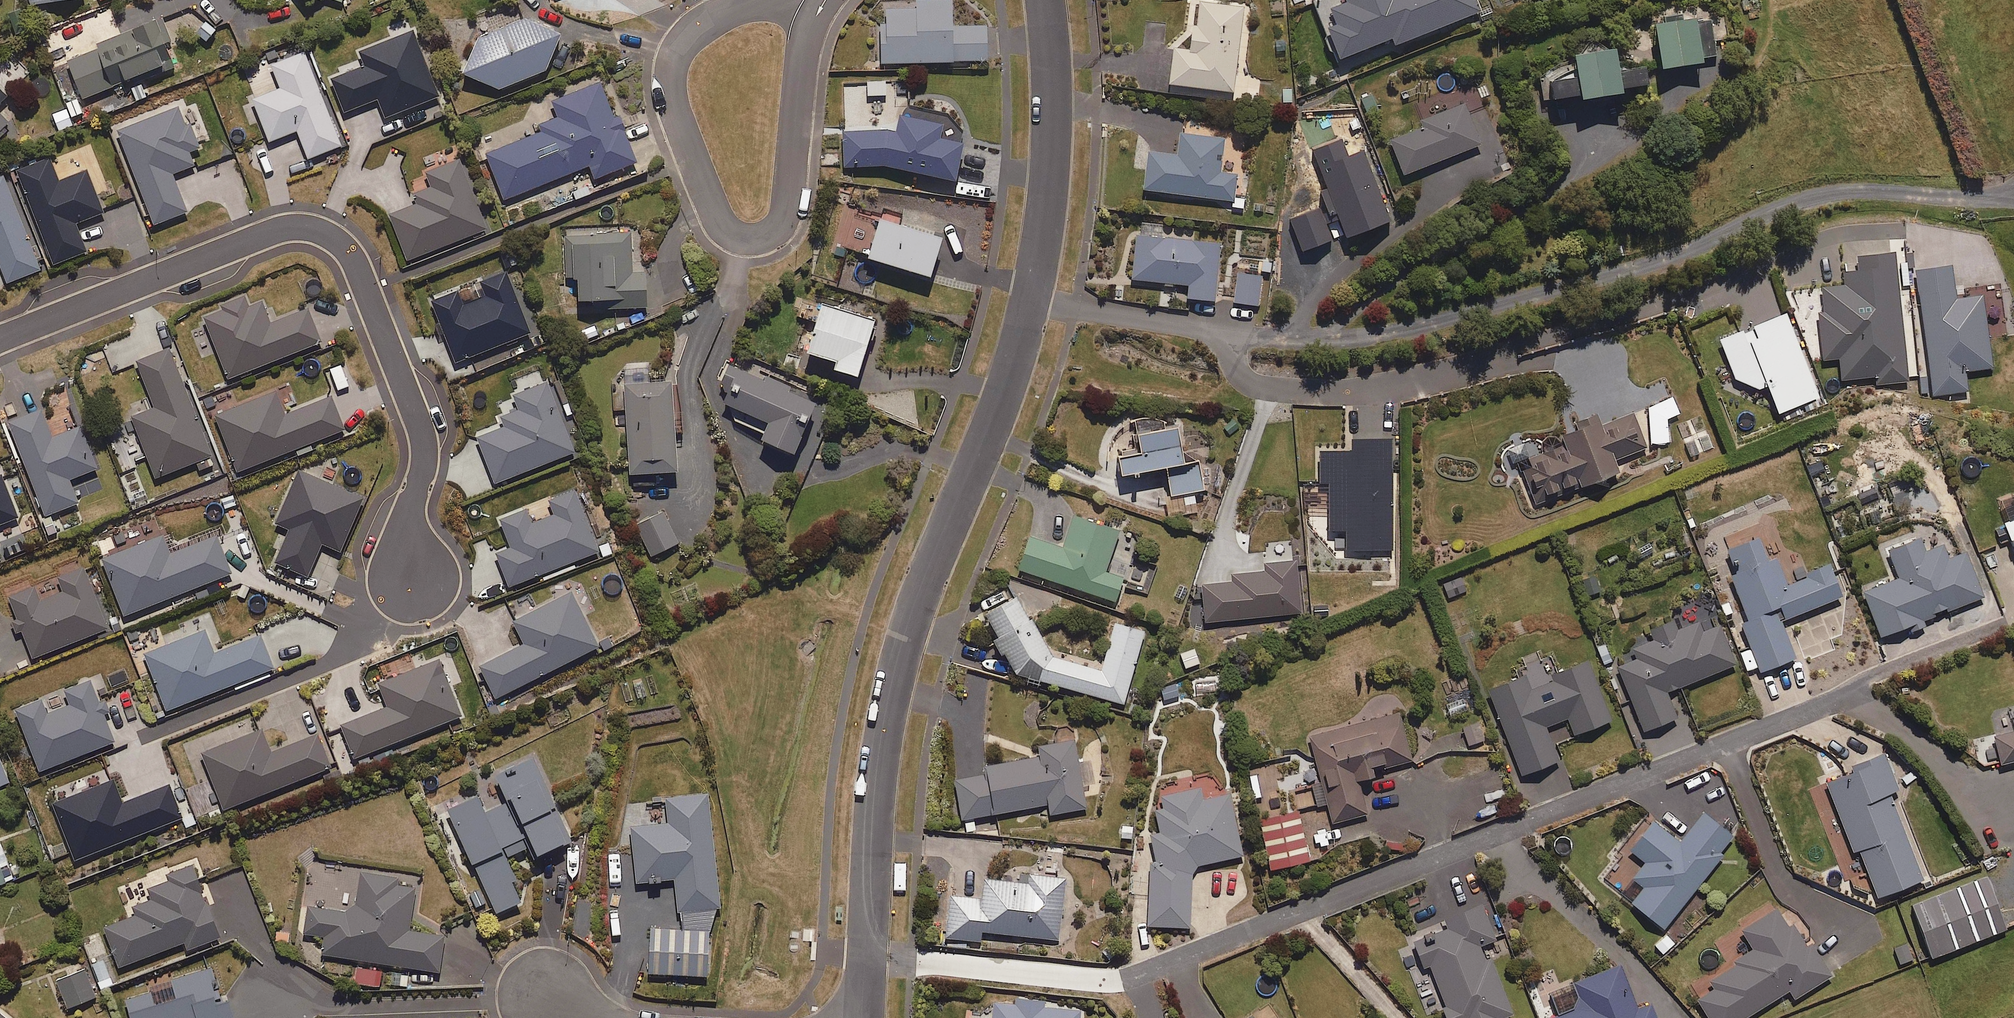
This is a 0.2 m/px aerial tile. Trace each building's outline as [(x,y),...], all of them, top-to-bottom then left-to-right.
[(1479,12),(1475,0),(1334,0),(1315,7),(1336,61),(1390,39),(1393,46),(1479,12)] [(985,26),(951,27),(950,1),(884,3),(885,24),(877,25),(878,65),(986,61),(985,26)] [(1232,93),(1242,7),(1198,2),(1196,22),(1191,21),(1188,51),(1173,50),(1168,85),(1232,93)] [(217,26),(206,17),(194,34),(205,42),(217,26)] [(68,61),(84,98),(175,59),(169,44),(158,18),(98,44),(100,48),(68,61)] [(543,71),(558,35),(519,19),(473,43),(460,75),(497,90),(543,71)] [(1659,70),(1700,64),(1694,20),(1654,25),(1659,70)] [(386,117),(439,96),(414,30),(360,51),(366,66),(332,79),(345,112),(379,98),(386,117)] [(1551,100),(1578,96),(1580,102),(1621,95),(1620,90),(1646,86),(1643,68),(1617,72),(1613,50),(1572,57),(1576,79),(1548,84),(1551,100)] [(305,51),(272,65),(278,80),(249,91),(269,142),(299,130),(310,158),(342,145),(305,51)] [(0,77),(0,143),(18,123),(1,106),(15,90),(0,77)] [(885,96),(884,82),(866,83),(866,96),(885,96)] [(537,127),(539,133),(484,154),(502,200),(588,167),(592,179),(635,163),(617,117),(612,119),(598,83),(550,102),(557,119),(537,127)] [(1402,176),(1480,146),(1467,111),(1464,104),(1432,116),(1421,120),(1424,127),(1389,141),(1402,176)] [(190,152),(201,148),(192,123),(186,125),(179,106),(117,131),(154,225),(189,212),(174,173),(196,165),(190,152)] [(894,132),(841,133),(842,170),(884,167),(953,182),(964,130),(952,116),(901,107),(899,117),(897,116),(894,132)] [(1242,208),(1243,196),(1233,195),(1236,175),(1219,173),(1223,140),(1179,135),(1176,156),(1146,152),(1142,191),(1229,201),(1229,207),(1242,208)] [(77,224),(105,212),(88,170),(60,181),(50,158),(15,172),(53,266),(88,251),(77,224)] [(417,193),(421,203),(390,215),(409,262),(489,229),(460,159),(427,172),(433,187),(417,193)] [(5,176),(0,177),(0,261),(8,282),(42,269),(5,176)] [(901,215),(880,209),(865,260),(927,279),(938,239),(897,227),(901,215)] [(1161,239),(1162,226),(1137,224),(1131,280),(1188,286),(1186,300),(1213,302),(1219,245),(1161,239)] [(630,273),(630,234),(563,234),(563,278),(571,278),(571,302),(613,302),(613,309),(644,309),(644,273),(630,273)] [(1908,382),(1896,266),(1895,254),(1856,258),(1857,272),(1845,274),(1846,286),(1821,288),(1823,314),(1817,314),(1822,360),(1839,358),(1841,381),(1875,377),(1876,385),(1908,382)] [(1983,295),(1955,298),(1951,268),(1916,272),(1930,396),(1967,392),(1965,372),(1991,369),(1983,295)] [(432,301),(457,363),(532,332),(507,270),(481,281),(487,296),(463,306),(457,291),(432,301)] [(1258,307),(1261,276),(1237,273),(1234,304),(1258,307)] [(204,318),(229,379),(323,341),(310,308),(271,323),(263,303),(248,309),(244,297),(223,306),(225,310),(204,318)] [(856,378),(874,321),(824,304),(807,355),(836,365),(834,371),(856,378)] [(1778,414),(1818,398),(1785,315),(1719,342),(1737,387),(1758,390),(1767,386),(1778,414)] [(600,336),(596,325),(576,333),(581,344),(600,336)] [(217,464),(171,349),(137,362),(156,408),(134,417),(158,477),(197,462),(200,471),(217,464)] [(812,404),(784,392),(786,387),(766,378),(765,381),(726,365),(711,401),(766,424),(758,443),(790,456),(812,404)] [(478,437),(496,484),(577,452),(549,382),(514,395),(520,410),(501,418),(505,427),(478,437)] [(670,382),(622,384),(628,500),(653,498),(652,474),(675,473),(673,434),(681,433),(680,415),(672,415),(670,382)] [(333,396),(286,414),(277,391),(215,415),(237,472),(346,430),(333,396)] [(1664,420),(1679,415),(1673,400),(1648,411),(1651,445),(1667,444),(1664,420)] [(71,480),(98,469),(81,426),(54,437),(43,410),(10,423),(47,516),(80,503),(71,480)] [(1524,456),(1530,471),(1522,474),(1533,506),(1619,475),(1614,461),(1645,449),(1632,414),(1600,426),(1596,417),(1572,426),(1575,433),(1576,437),(1524,456)] [(1197,513),(1194,493),(1202,491),(1198,462),(1181,465),(1175,430),(1135,436),(1139,455),(1117,459),(1121,477),(1165,469),(1169,497),(1179,495),(1183,515),(1197,513)] [(1392,555),(1390,441),(1351,442),(1351,453),(1318,453),(1318,484),(1328,484),(1329,531),(1345,531),(1345,552),(1365,552),(1365,556),(1392,555)] [(291,529),(276,564),(309,577),(323,543),(342,551),(364,498),(299,471),(277,523),(291,529)] [(0,475),(0,525),(19,517),(2,474),(0,475)] [(510,587),(600,552),(576,490),(549,500),(555,515),(533,524),(527,508),(501,519),(512,547),(497,553),(510,587)] [(650,557),(677,544),(662,512),(635,525),(650,557)] [(1104,573),(1118,533),(1072,517),(1061,550),(1029,539),(1018,571),(1114,603),(1122,579),(1104,573)] [(2004,525),(2013,551),(2013,521),(2004,525)] [(218,536),(171,554),(164,536),(102,560),(124,616),(206,584),(233,573),(218,536)] [(1864,592),(1881,638),(1902,630),(1904,636),(1928,627),(1926,621),(1983,599),(1966,554),(1948,561),(1942,547),(1924,554),(1918,537),(1885,549),(1896,579),(1864,592)] [(614,538),(598,544),(601,551),(605,561),(621,554),(614,538)] [(1776,559),(1767,562),(1758,539),(1726,551),(1733,569),(1728,571),(1747,621),(1741,623),(1752,651),(1739,655),(1748,678),(1795,660),(1781,622),(1841,599),(1829,566),(1806,575),(1807,579),(1786,587),(1776,559)] [(1204,623),(1300,615),(1295,563),(1263,566),(1264,573),(1229,576),(1230,584),(1201,586),(1204,623)] [(35,658),(110,628),(86,567),(59,578),(64,592),(41,601),(35,587),(10,597),(35,658)] [(1447,599),(1465,593),(1460,578),(1442,585),(1447,599)] [(497,698),(601,647),(573,592),(514,621),(525,644),(481,666),(497,698)] [(1100,670),(1051,658),(1015,598),(980,620),(1014,675),(1123,705),(1143,633),(1113,625),(1100,670)] [(1719,627),(1703,633),(1699,623),(1676,632),(1672,621),(1648,631),(1652,640),(1631,649),(1636,661),(1612,670),(1624,701),(1630,698),(1644,733),(1677,720),(1666,694),(1735,666),(1719,627)] [(145,654),(169,713),(274,671),(260,636),(215,654),(206,630),(145,654)] [(1184,670),(1198,665),(1193,649),(1178,654),(1184,670)] [(356,759),(465,715),(442,659),(379,684),(389,707),(343,725),(356,759)] [(1549,684),(1530,692),(1528,686),(1524,677),(1487,691),(1520,777),(1558,762),(1545,728),(1567,720),(1574,737),(1611,722),(1588,663),(1546,679),(1549,684)] [(114,714),(108,699),(101,702),(92,679),(65,690),(70,705),(48,714),(43,699),(16,709),(41,771),(117,741),(107,717),(114,714)] [(1179,697),(1174,683),(1158,688),(1163,703),(1179,697)] [(1371,772),(1411,761),(1398,714),(1307,738),(1317,778),(1310,780),(1317,806),(1325,804),(1331,824),(1367,815),(1358,783),(1373,779),(1371,772)] [(319,734),(273,752),(264,729),(203,753),(226,810),(332,767),(319,734)] [(1993,737),(2000,766),(2013,762),(2013,732),(1993,737)] [(984,777),(954,782),(961,821),(963,834),(977,831),(975,819),(1048,806),(1050,816),(1085,810),(1073,742),(1036,748),(1038,759),(983,768),(984,777)] [(1889,795),(1899,792),(1884,755),(1853,767),(1855,772),(1809,791),(1819,818),(1836,811),(1853,852),(1858,850),(1877,900),(1923,881),(1889,795)] [(548,785),(534,757),(496,774),(510,803),(488,813),(479,796),(449,810),(498,914),(523,902),(514,882),(518,880),(508,858),(531,847),(536,858),(570,842),(544,787),(548,785)] [(10,782),(0,758),(0,786),(10,782)] [(77,860),(185,817),(172,785),(124,803),(115,780),(55,804),(77,860)] [(1156,812),(1156,833),(1150,832),(1147,928),(1189,929),(1190,871),(1243,859),(1229,795),(1203,801),(1200,789),(1159,799),(1162,811),(1156,812)] [(668,824),(631,826),(636,884),(674,881),(679,913),(721,908),(710,793),(666,798),(668,824)] [(1272,872),(1309,863),(1295,807),(1258,816),(1272,872)] [(1664,931),(1735,839),(1703,814),(1680,844),(1650,821),(1627,851),(1645,864),(1633,880),(1644,889),(1631,905),(1664,931)] [(9,881),(0,861),(0,885),(9,881)] [(133,908),(136,916),(106,928),(121,967),(182,944),(183,948),(195,943),(198,951),(223,941),(194,864),(166,874),(169,882),(149,890),(153,900),(133,908)] [(344,905),(343,913),(309,907),(305,934),(326,937),(324,955),(441,973),(447,936),(410,931),(417,888),(394,885),(395,876),(361,871),(355,906),(344,905)] [(1058,941),(1064,878),(1012,874),(1011,883),(983,881),(981,900),(948,897),(944,940),(979,944),(980,934),(1058,941)] [(1931,959),(2006,931),(1986,878),(1911,906),(1931,959)] [(1481,906),(1443,921),(1447,929),(1439,932),(1422,939),(1412,943),(1422,968),(1427,967),(1447,1017),(1506,1017),(1512,1016),(1484,946),(1495,941),(1484,913),(1481,906)] [(1788,929),(1776,909),(1740,932),(1753,952),(1690,992),(1707,1017),(1748,1017),(1789,992),(1794,1001),(1831,977),(1811,944),(1806,947),(1792,926),(1788,929)] [(710,976),(711,931),(650,929),(649,974),(710,976)] [(1676,945),(1667,934),(1653,947),(1662,957),(1676,945)] [(117,985),(105,957),(89,963),(100,992),(117,985)] [(376,988),(380,971),(352,965),(349,982),(376,988)] [(1620,967),(1575,984),(1573,981),(1546,992),(1556,1017),(1655,1017),(1650,1005),(1637,1010),(1620,967)] [(66,1009),(97,998),(86,970),(56,982),(66,1009)] [(126,1001),(132,1017),(233,1017),(229,1003),(224,1005),(213,970),(149,989),(151,994),(126,1001)] [(1042,1003),(1014,1001),(1013,1006),(992,1004),(991,1017),(1079,1017),(1080,1012),(1041,1009),(1042,1003)]
